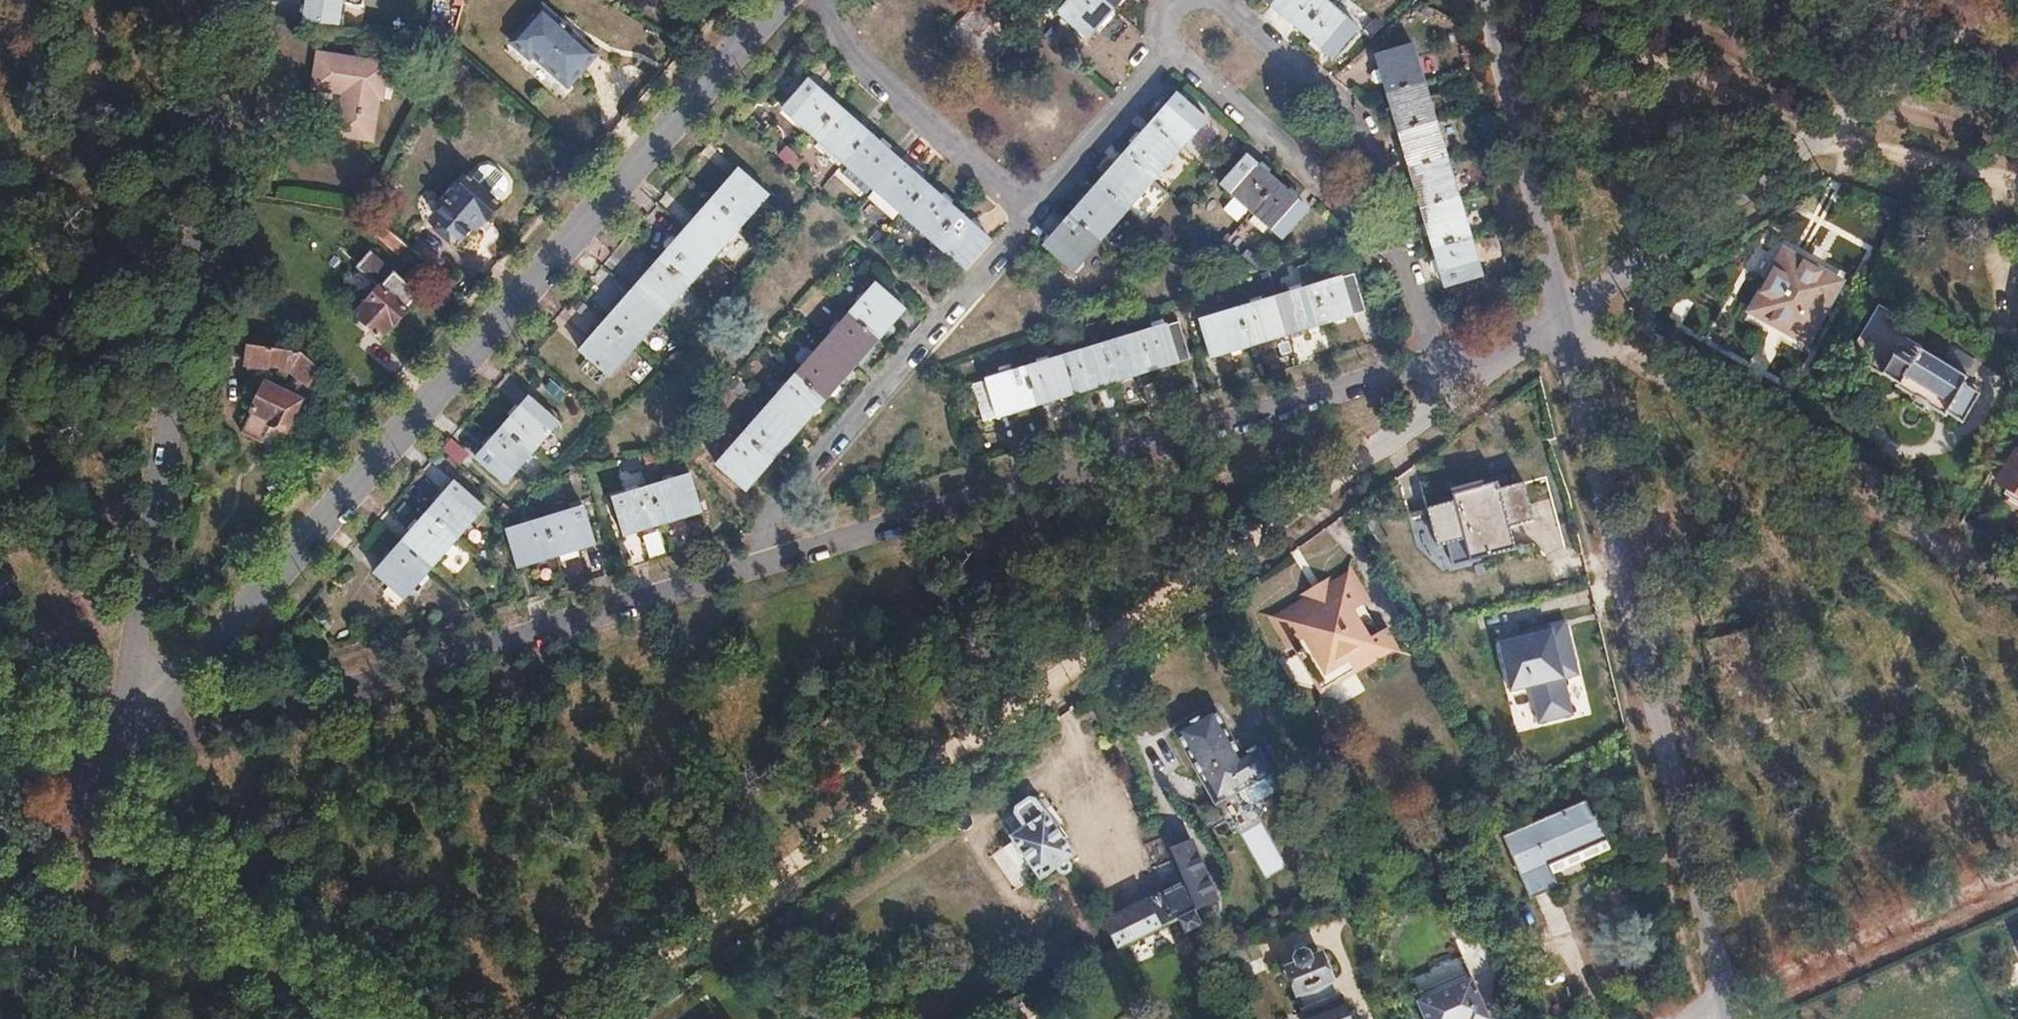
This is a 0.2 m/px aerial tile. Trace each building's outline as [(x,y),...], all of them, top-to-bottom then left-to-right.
[(302,20),(340,26),(344,0),(305,0),(302,20)] [(945,32),(984,73),(1030,30),(1003,0),(979,0),(945,32)] [(1059,15),(1087,40),(1122,0),(1071,0),(1059,15)] [(1329,57),(1355,27),(1323,0),(1264,0),(1329,57)] [(541,6),(509,43),(530,61),(534,56),(569,86),(597,53),(541,6)] [(1415,44),(1379,54),(1446,285),(1482,275),(1415,44)] [(317,55),(312,88),(347,94),(344,111),(341,110),(337,135),(373,140),(379,99),(383,100),(388,66),(317,55)] [(807,83),(782,111),(963,270),(988,242),(807,83)] [(1177,96),(1044,248),(1073,273),(1206,121),(1177,96)] [(1247,159),(1221,189),(1235,201),(1250,214),(1255,218),(1269,230),(1282,241),(1308,211),(1247,159)] [(441,219),(434,227),(451,242),(457,234),(463,239),(470,229),(477,226),(485,216),(487,218),(500,203),(499,200),(508,188),(508,182),(505,176),(497,170),(491,168),(484,169),(479,172),(474,178),(467,173),(445,198),(448,200),(436,215),(441,219)] [(739,171),(580,353),(609,377),(768,197),(739,171)] [(1250,214),(1235,201),(1225,212),(1240,225),(1250,214)] [(1250,223),(1264,235),(1269,230),(1255,218),(1250,223)] [(377,220),(370,228),(399,255),(407,246),(377,220)] [(1806,241),(1849,272),(1865,252),(1821,220),(1806,241)] [(1782,252),(1750,309),(1806,341),(1838,283),(1782,252)] [(368,304),(356,317),(381,339),(393,325),(396,327),(409,311),(407,309),(418,296),(370,253),(357,269),(373,282),(361,297),(368,304)] [(1354,274),(1199,320),(1210,358),(1365,311),(1354,274)] [(876,285),(717,466),(746,490),(905,310),(876,285)] [(1875,305),(1845,354),(1872,371),(1894,384),(1892,387),(1944,419),(1946,416),(1963,426),(1980,398),(1962,388),(1964,384),(1913,353),(1914,350),(1909,347),(1898,341),(1907,325),(1875,305)] [(1178,322),(972,384),(984,421),(1189,359),(1178,322)] [(252,334),(250,346),(286,351),(288,339),(252,334)] [(250,346),(248,365),(250,365),(249,374),(261,376),(263,367),(269,368),(269,364),(284,366),(283,371),(293,372),(308,385),(321,369),(302,354),(286,351),(250,346)] [(265,383),(240,433),(260,443),(270,424),(286,432),(301,400),(265,383)] [(529,398),(475,459),(504,484),(558,422),(529,398)] [(496,414),(483,404),(455,440),(468,450),(496,414)] [(438,452),(460,463),(467,447),(446,437),(438,452)] [(2015,494),(2010,502),(2017,507),(2017,452),(2017,451),(1998,484),(2015,494)] [(691,474),(614,498),(625,535),(701,512),(691,474)] [(1435,546),(1463,540),(1467,558),(1514,547),(1509,529),(1534,523),(1524,484),(1523,483),(1499,489),(1498,481),(1483,484),(1482,480),(1451,488),(1454,500),(1427,506),(1427,507),(1426,508),(1435,546)] [(455,483),(374,574),(402,599),(483,508),(455,483)] [(584,507),(507,530),(518,567),(595,544),(584,507)] [(1345,583),(1284,619),(1328,691),(1387,654),(1377,638),(1364,646),(1347,618),(1360,609),(1345,583)] [(1576,674),(1563,623),(1495,639),(1507,690),(1524,686),(1533,723),(1570,714),(1561,677),(1576,674)] [(1209,701),(1171,723),(1214,795),(1274,762),(1258,736),(1236,747),(1209,701)] [(1026,827),(1012,837),(1043,879),(1059,867),(1063,872),(1067,874),(1070,872),(1073,868),(1072,865),(1069,860),(1076,854),(1046,812),(1045,814),(1038,805),(1033,803),(1021,812),(1020,818),(1026,827)] [(1587,803),(1504,838),(1530,900),(1558,887),(1549,865),(1609,840),(1598,814),(1593,816),(1587,803)] [(1260,821),(1240,831),(1262,875),(1282,866),(1260,821)] [(1186,825),(1165,834),(1185,880),(1197,906),(1217,898),(1186,825)] [(1112,920),(1109,924),(1119,946),(1174,918),(1197,906),(1185,880),(1147,899),(1149,903),(1112,920)] [(1197,906),(1174,918),(1179,929),(1185,926),(1188,931),(1204,923),(1197,906)] [(1419,989),(1463,969),(1457,957),(1413,977),(1419,989)] [(1282,972),(1292,995),(1294,994),(1302,1013),(1300,1014),(1302,1018),(1339,1018),(1331,1001),(1329,1002),(1320,983),(1323,981),(1313,958),(1282,972)] [(1472,980),(1468,981),(1466,976),(1436,989),(1438,994),(1417,1003),(1424,1018),(1489,1018),(1472,980)]
